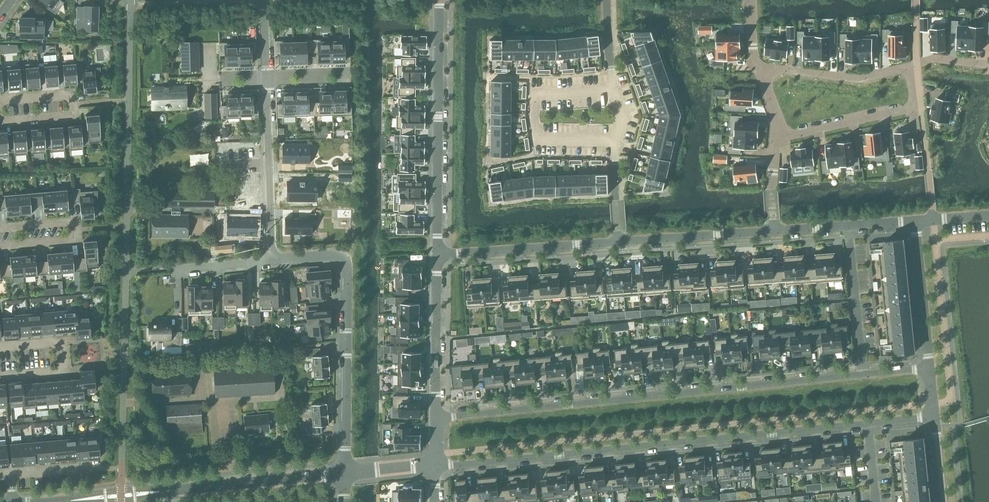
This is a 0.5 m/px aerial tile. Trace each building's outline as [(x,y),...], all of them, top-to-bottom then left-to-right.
[(40,3),(55,14),(64,2),(60,0),(42,0),(40,3)] [(78,7),(78,30),(84,30),(84,34),(97,34),(98,6),(84,6),(84,7),(78,7)] [(48,19),(20,18),(19,31),(21,31),(20,38),(43,38),(44,35),(44,32),(47,32),(48,19)] [(970,27),(971,27),(971,25),(958,24),(959,21),(952,20),(951,33),(957,33),(957,48),(969,49),(970,27)] [(969,49),(982,50),(983,34),(988,34),(988,22),(983,22),(982,28),(971,27),(970,27),(969,49)] [(944,24),(930,24),(931,51),(945,50),(944,24)] [(888,42),(888,57),(906,57),(906,47),(902,47),(902,31),(889,31),(889,29),(882,29),(882,42),(888,42)] [(655,39),(652,31),(631,32),(636,45),(655,39)] [(816,59),(816,35),(804,35),(804,31),(797,31),(797,44),(804,44),(804,59),(816,59)] [(816,59),(829,59),(829,44),(835,44),(835,31),(828,31),(828,35),(816,35),(816,59)] [(739,47),(740,47),(740,34),(715,34),(715,47),(739,47)] [(859,37),(847,37),(847,34),(840,34),(840,46),(846,46),(846,62),(859,62),(859,61),(859,37)] [(859,61),(872,61),(872,46),(878,46),(878,34),(871,34),(871,35),(859,35),(859,37),(859,61)] [(588,56),(599,55),(597,35),(586,36),(588,56)] [(586,36),(575,38),(578,57),(588,56),(586,36)] [(402,56),(416,56),(416,48),(426,48),(426,37),(400,37),(400,48),(403,48),(402,56)] [(567,58),(578,57),(575,38),(565,39),(567,58)] [(330,39),(312,40),(312,53),(318,53),(319,63),(331,62),(330,39)] [(349,39),(330,39),(331,62),(344,62),(344,52),(350,52),(349,39)] [(565,39),(555,40),(556,59),(567,58),(565,39)] [(655,39),(636,45),(640,56),(658,49),(655,40),(655,39)] [(281,64),(294,64),(293,43),(293,40),(274,41),(275,54),(280,54),(281,64)] [(293,43),(294,64),(306,63),(306,53),(312,53),(312,40),(305,40),(305,43),(293,43)] [(489,60),(501,60),(500,40),(489,40),(489,60)] [(500,40),(501,60),(511,60),(511,40),(500,40)] [(522,59),(522,40),(511,40),(511,60),(522,59)] [(533,59),(533,40),(522,40),(522,59),(533,59)] [(533,59),(544,59),(544,40),(533,40),(533,59)] [(555,40),(544,40),(544,59),(556,59),(555,40)] [(786,57),(788,43),(767,40),(765,55),(772,55),(771,58),(780,59),(780,57),(786,57)] [(256,41),(237,42),(238,65),(251,65),(251,55),(257,55),(256,41)] [(182,43),(183,71),(198,70),(198,42),(182,43)] [(225,66),(238,65),(237,42),(219,43),(219,56),(225,56),(225,66)] [(739,59),(739,47),(715,47),(715,59),(712,59),(712,66),(724,66),(724,60),(739,59)] [(658,49),(640,56),(643,66),(662,59),(658,49)] [(397,77),(425,77),(425,66),(414,66),(415,59),(401,59),(401,66),(397,66),(397,77)] [(647,76),(665,70),(662,59),(643,66),(647,76)] [(64,85),(77,84),(75,60),(62,61),(63,65),(57,65),(57,61),(56,61),(59,86),(58,78),(64,78),(64,85)] [(77,77),(82,76),(84,93),(97,92),(96,80),(100,80),(99,69),(83,70),(82,63),(76,63),(75,60),(77,84),(78,84),(77,77)] [(38,63),(40,88),(41,87),(40,80),(45,79),(46,87),(59,86),(56,61),(44,63),(44,66),(38,67),(38,63)] [(27,89),(40,88),(38,63),(25,64),(25,68),(20,68),(20,65),(19,65),(21,89),(22,89),(21,81),(27,81),(27,89)] [(1,66),(3,91),(3,83),(8,83),(9,90),(21,89),(19,65),(7,66),(7,69),(1,70),(1,66)] [(665,70),(647,76),(650,86),(669,80),(665,70)] [(425,88),(425,77),(397,77),(399,77),(399,95),(414,96),(414,88),(425,88)] [(669,80),(650,86),(654,96),(672,90),(669,80)] [(510,81),(491,81),(491,92),(510,92),(510,81)] [(152,109),(186,108),(185,87),(168,88),(164,88),(164,86),(163,86),(163,88),(152,89),(152,109)] [(729,91),(729,103),(725,103),(725,110),(737,111),(738,105),(746,105),(752,106),(753,89),(744,88),(744,92),(729,91)] [(672,90),(654,96),(658,107),(676,101),(672,90)] [(314,116),(333,115),(332,92),(319,92),(320,102),(314,103),(314,116)] [(332,92),(333,115),(352,115),(351,101),(345,102),(345,92),(332,92)] [(491,92),(490,103),(510,103),(510,92),(491,92)] [(946,92),(945,98),(952,100),(958,101),(959,95),(953,94),(947,92),(946,92)] [(276,117),(295,117),(295,93),(282,94),(282,104),(276,104),(276,117)] [(295,93),(295,117),(314,116),(314,103),(308,103),(307,93),(295,93)] [(217,112),(216,94),(204,94),(205,112),(217,112)] [(240,115),(239,95),(226,95),(227,105),(221,105),(221,119),(240,118),(240,115)] [(252,118),(258,118),(258,104),(252,105),(252,95),(239,95),(240,115),(252,115),(252,118)] [(948,113),(950,101),(937,98),(935,105),(933,104),(931,113),(933,113),(932,119),(949,123),(951,114),(948,113)] [(397,117),(424,117),(424,106),(414,106),(414,99),(398,99),(398,116),(397,116),(397,117)] [(681,115),(676,101),(658,107),(661,116),(681,115)] [(510,103),(490,103),(490,114),(510,114),(510,103)] [(89,143),(101,142),(99,114),(86,115),(87,132),(82,133),(81,125),(83,150),(83,149),(83,146),(90,145),(89,143)] [(510,114),(490,114),(490,124),(510,124),(510,114)] [(678,129),(681,115),(661,116),(659,124),(678,129)] [(757,136),(758,123),(743,122),(743,116),(731,115),(730,122),(731,122),(731,135),(733,135),(733,134),(757,136)] [(401,128),(401,135),(414,135),(414,128),(424,128),(424,117),(397,117),(397,128),(401,128)] [(490,124),(490,135),(510,135),(510,124),(490,124)] [(659,124),(656,136),(675,140),(678,129),(659,124)] [(70,151),(83,150),(81,125),(68,126),(69,134),(63,134),(63,127),(62,127),(64,151),(65,151),(64,148),(70,147),(70,151)] [(49,128),(50,136),(45,136),(44,128),(46,153),(46,149),(51,149),(52,152),(64,151),(62,127),(49,128)] [(33,154),(46,153),(44,128),(31,129),(32,137),(26,138),(26,130),(25,130),(27,154),(28,154),(27,151),(33,150),(33,154)] [(15,156),(27,154),(25,130),(12,131),(13,139),(8,139),(7,132),(6,132),(9,156),(9,152),(14,152),(15,156)] [(9,156),(6,132),(0,132),(0,157),(9,156)] [(882,147),(881,132),(867,134),(868,146),(864,146),(865,156),(869,155),(869,160),(883,159),(883,160),(890,159),(888,147),(882,147)] [(910,139),(910,132),(895,134),(897,155),(912,153),(911,147),(914,147),(913,139),(910,139)] [(733,134),(733,135),(732,147),(729,146),(728,153),(741,154),(741,148),(756,149),(757,136),(733,134)] [(414,135),(401,135),(400,153),(424,153),(424,142),(414,142),(414,137),(414,135)] [(490,146),(510,146),(510,135),(490,135),(490,146)] [(673,150),(675,140),(656,136),(654,146),(673,150)] [(838,144),(839,144),(841,165),(840,165),(841,168),(853,167),(854,170),(860,169),(859,157),(853,158),(851,142),(838,144)] [(829,167),(840,165),(841,165),(839,144),(838,144),(826,145),(828,160),(821,161),(823,173),(830,173),(829,167)] [(282,146),(282,163),(310,163),(310,146),(282,146)] [(490,146),(490,157),(509,157),(510,146),(490,146)] [(651,157),(670,161),(673,150),(654,146),(651,157)] [(812,150),(805,151),(805,148),(797,149),(797,151),(791,152),(792,167),(814,165),(812,150)] [(424,153),(400,153),(400,171),(414,171),(414,164),(424,164),(424,153)] [(649,167),(668,171),(670,161),(651,157),(649,167)] [(338,165),(338,173),(352,173),(352,165),(338,165)] [(732,168),(733,182),(748,180),(748,184),(757,183),(756,165),(732,168)] [(649,167),(646,178),(666,182),(668,171),(649,167)] [(338,173),(338,181),(352,181),(352,173),(338,173)] [(397,193),(425,193),(425,182),(415,182),(415,175),(397,174),(397,193)] [(587,194),(598,194),(597,174),(586,175),(587,194)] [(608,174),(597,174),(598,194),(609,194),(608,174)] [(565,195),(565,175),(554,176),(554,195),(558,195),(565,195)] [(565,175),(565,195),(576,195),(575,175),(565,175)] [(575,175),(576,195),(587,194),(586,175),(575,175)] [(531,177),(532,196),(544,196),(543,176),(531,177)] [(544,196),(554,195),(554,176),(543,176),(544,196)] [(531,177),(520,178),(523,197),(532,196),(531,177)] [(512,199),(523,197),(520,178),(510,180),(512,199)] [(666,182),(646,178),(643,192),(664,190),(666,182)] [(500,181),(499,181),(502,200),(512,199),(510,180),(500,181)] [(491,202),(502,200),(499,181),(488,183),(491,202)] [(299,182),(288,182),(288,200),(315,200),(316,182),(304,182),(303,182),(300,182),(299,182)] [(43,213),(56,212),(53,187),(41,188),(41,192),(36,192),(37,206),(43,205),(43,213)] [(54,187),(53,187),(56,212),(69,210),(68,203),(74,202),(73,189),(55,191),(54,187)] [(81,219),(94,217),(93,205),(98,205),(98,190),(80,192),(80,188),(73,189),(74,202),(80,202),(81,219)] [(214,208),(214,192),(166,191),(165,207),(171,207),(171,215),(152,215),(152,237),(188,237),(188,215),(180,215),(180,207),(214,208)] [(31,206),(37,206),(36,192),(17,194),(19,215),(32,214),(31,206)] [(425,193),(397,193),(399,193),(399,211),(414,211),(414,204),(425,204),(425,193)] [(0,196),(0,209),(6,208),(6,216),(19,215),(17,194),(0,196)] [(396,214),(396,233),(423,233),(423,222),(413,222),(413,214),(396,214)] [(256,235),(256,219),(257,219),(257,218),(244,218),(244,220),(239,220),(239,218),(227,217),(227,218),(228,218),(228,235),(227,235),(236,236),(236,233),(244,233),(244,236),(257,236),(257,235),(256,235)] [(284,234),(311,234),(312,218),(299,218),(292,218),(285,218),(284,234)] [(87,269),(99,268),(96,240),(83,241),(85,258),(79,258),(80,272),(87,271),(87,269)] [(870,254),(878,253),(888,344),(880,345),(881,356),(914,353),(903,240),(869,243),(870,254)] [(231,252),(231,245),(231,244),(214,246),(214,247),(215,247),(215,253),(215,254),(232,252),(231,252)] [(61,273),(80,272),(79,258),(73,259),(72,251),(60,252),(61,273)] [(43,275),(61,273),(60,252),(47,254),(48,261),(42,262),(43,275)] [(835,263),(835,253),(825,254),(827,281),(843,280),(842,262),(835,263)] [(810,264),(812,282),(827,281),(825,254),(816,255),(816,264),(810,264)] [(24,277),(43,275),(42,262),(36,262),(35,255),(23,256),(24,277)] [(796,284),(812,282),(810,264),(804,265),(804,255),(794,256),(796,284)] [(6,278),(24,277),(23,256),(10,257),(11,265),(5,265),(6,278)] [(796,284),(794,256),(785,257),(785,266),(779,267),(780,281),(786,281),(787,284),(796,284)] [(765,282),(763,258),(754,259),(754,268),(748,269),(749,287),(766,286),(765,282)] [(773,258),(763,258),(765,282),(780,281),(779,267),(773,267),(773,258)] [(422,277),(422,278),(423,278),(423,266),(409,266),(409,260),(396,260),(396,266),(399,266),(399,278),(402,278),(402,277),(422,277)] [(726,261),(728,288),(744,287),(743,269),(736,270),(735,260),(726,261)] [(728,288),(726,261),(717,262),(717,271),(711,272),(712,286),(718,286),(718,289),(728,288)] [(698,263),(689,264),(691,291),(707,290),(705,272),(699,272),(698,263)] [(681,292),(691,291),(689,264),(679,264),(680,274),(673,274),(675,289),(681,288),(681,292)] [(329,283),(330,283),(329,279),(332,278),(331,272),(329,272),(329,271),(318,272),(318,266),(306,267),(307,273),(306,273),(307,284),(307,285),(329,283)] [(639,291),(640,291),(645,291),(646,294),(655,294),(653,266),(644,267),(644,276),(638,277),(639,291)] [(653,266),(655,294),(665,293),(665,289),(671,289),(670,275),(663,275),(663,266),(653,266)] [(608,297),(624,296),(622,268),(613,269),(613,279),(607,279),(608,297)] [(632,268),(622,268),(624,296),(640,295),(640,291),(639,291),(638,277),(632,277),(632,268)] [(595,270),(586,271),(588,299),(597,298),(597,294),(604,294),(603,279),(596,280),(595,270)] [(572,300),(588,299),(586,271),(576,272),(577,281),(571,282),(572,300)] [(549,274),(551,298),(567,297),(566,282),(560,282),(559,273),(549,274)] [(541,284),(535,284),(536,299),(551,298),(549,274),(540,274),(541,284)] [(536,299),(535,284),(529,285),(528,275),(519,276),(520,300),(521,300),(536,299)] [(510,286),(503,287),(504,301),(511,301),(511,304),(521,303),(521,300),(520,300),(519,276),(509,277),(510,286)] [(422,288),(422,278),(422,277),(402,277),(402,278),(402,288),(396,288),(396,295),(409,295),(409,288),(423,289),(423,288),(422,288)] [(237,281),(235,281),(235,282),(236,308),(247,307),(247,281),(245,281),(245,278),(237,279),(237,281)] [(492,278),(482,279),(484,306),(500,305),(499,287),(492,287),(492,278)] [(272,309),(284,308),(283,282),(281,282),(281,279),(273,279),(273,282),(271,282),(271,283),(272,309)] [(484,306),(482,279),(473,279),(473,289),(467,289),(468,307),(484,306)] [(235,282),(223,282),(224,310),(236,310),(236,308),(235,282)] [(272,309),(271,283),(259,283),(260,311),(272,311),(272,309)] [(307,285),(307,284),(305,284),(306,297),(309,296),(310,302),(322,301),(321,295),(330,295),(329,283),(307,285)] [(200,287),(200,286),(198,286),(198,284),(189,284),(189,287),(187,287),(188,315),(200,315),(199,287),(200,287)] [(199,287),(200,315),(212,315),(211,287),(200,287),(199,287)] [(420,315),(420,314),(420,304),(421,304),(421,303),(409,303),(409,297),(396,297),(396,304),(397,304),(397,315),(420,315)] [(329,321),(329,322),(329,317),(331,317),(331,310),(328,311),(328,310),(318,311),(318,305),(306,306),(306,312),(307,323),(307,324),(329,321)] [(41,333),(53,332),(51,309),(39,310),(41,333)] [(53,332),(65,331),(63,312),(52,313),(52,309),(51,309),(53,332)] [(27,311),(29,335),(41,333),(39,310),(27,311)] [(18,336),(29,335),(27,311),(27,315),(16,316),(16,314),(15,314),(17,338),(18,337),(18,336)] [(63,312),(65,331),(77,330),(77,338),(78,338),(75,311),(63,312)] [(76,311),(75,311),(78,338),(90,337),(88,314),(76,315),(76,311)] [(17,338),(15,314),(3,315),(3,319),(5,339),(17,338)] [(397,315),(397,325),(420,326),(420,314),(420,315),(397,315)] [(306,336),(309,335),(310,341),(322,340),(321,334),(330,333),(329,322),(329,321),(307,324),(307,323),(305,323),(306,336)] [(504,323),(504,331),(512,330),(512,322),(504,323)] [(840,323),(831,324),(833,352),(843,351),(842,341),(848,341),(847,326),(840,327),(840,323)] [(163,347),(182,347),(182,335),(170,335),(170,324),(155,324),(153,324),(148,324),(148,328),(147,328),(147,336),(148,336),(148,340),(163,340),(163,347)] [(821,329),(815,329),(817,344),(823,343),(824,353),(833,352),(831,324),(821,325),(821,329)] [(397,336),(396,336),(396,343),(409,343),(409,337),(420,337),(420,336),(420,326),(397,325),(397,336)] [(785,333),(786,347),(792,346),(793,356),(803,355),(800,331),(800,327),(790,328),(790,332),(785,333)] [(784,329),(768,331),(771,358),(781,357),(780,348),(786,347),(785,333),(784,329)] [(815,329),(800,331),(803,355),(812,354),(811,345),(817,344),(815,329)] [(762,359),(771,358),(768,331),(753,332),(754,350),(761,350),(762,359)] [(747,333),(731,335),(733,362),(743,361),(742,352),(748,351),(747,333)] [(723,353),(724,363),(733,362),(731,335),(715,336),(716,354),(723,353)] [(678,341),(662,342),(665,370),(674,369),(673,359),(679,359),(678,344),(678,341)] [(709,341),(693,343),(696,367),(705,366),(704,356),(711,356),(709,341)] [(653,347),(647,347),(648,362),(654,361),(655,371),(665,370),(662,342),(652,343),(653,347)] [(693,343),(678,344),(679,359),(685,358),(686,368),(696,367),(693,343)] [(640,345),(631,346),(634,373),(643,372),(642,363),(648,362),(647,347),(641,348),(640,345)] [(408,352),(409,346),(396,346),(396,353),(399,353),(399,364),(421,364),(421,363),(421,353),(422,353),(422,352),(408,352)] [(634,373),(631,346),(621,347),(622,350),(615,351),(617,365),(623,365),(624,374),(634,373)] [(305,357),(312,356),(314,378),(329,377),(328,369),(329,369),(328,362),(327,355),(320,355),(319,348),(304,350),(305,357)] [(602,348),(593,349),(596,376),(605,375),(604,366),(611,365),(609,350),(603,351),(602,348)] [(585,368),(586,377),(596,376),(593,349),(583,350),(584,353),(577,354),(579,368),(585,368)] [(565,351),(555,352),(558,380),(567,379),(566,369),(573,369),(571,354),(565,355),(565,351)] [(546,357),(540,358),(541,372),(547,371),(548,381),(558,380),(555,352),(546,353),(546,357)] [(492,359),(493,362),(496,386),(505,385),(504,376),(510,375),(509,361),(503,361),(502,358),(492,359)] [(540,358),(524,359),(527,383),(536,382),(535,373),(541,372),(540,358)] [(524,359),(509,361),(510,375),(516,375),(517,384),(527,383),(524,359)] [(493,362),(478,364),(479,378),(485,378),(486,387),(496,386),(493,362)] [(421,375),(422,375),(422,363),(421,363),(421,364),(399,364),(398,374),(421,375)] [(479,378),(478,364),(458,366),(459,376),(462,376),(463,379),(464,389),(474,388),(473,379),(479,378)] [(215,397),(275,394),(273,368),(214,371),(215,397)] [(81,372),(83,403),(84,403),(84,400),(83,392),(95,391),(93,371),(81,372)] [(152,396),(191,394),(190,371),(151,373),(152,396)] [(81,380),(69,381),(71,404),(83,403),(81,372),(80,372),(81,380)] [(421,385),(421,375),(398,374),(398,385),(395,385),(395,392),(408,392),(408,386),(422,386),(422,385),(421,385)] [(71,404),(69,381),(58,382),(59,402),(71,401),(71,404)] [(58,382),(46,383),(47,403),(59,402),(58,382)] [(24,409),(22,383),(9,384),(11,404),(11,408),(23,407),(23,409),(24,409)] [(22,383),(24,409),(36,408),(34,384),(22,385),(22,383)] [(47,403),(46,383),(34,384),(36,408),(36,404),(47,403)] [(394,395),(393,408),(400,409),(400,417),(420,417),(421,404),(417,404),(411,404),(411,396),(394,395)] [(326,403),(311,404),(313,426),(309,426),(310,434),(325,433),(324,425),(328,425),(327,417),(328,417),(327,410),(326,410),(326,403)] [(166,406),(168,435),(202,433),(201,404),(166,406)] [(245,416),(246,432),(269,430),(268,414),(245,416)] [(395,434),(395,449),(396,449),(396,448),(405,448),(405,449),(414,449),(414,448),(421,448),(421,450),(421,434),(421,436),(410,436),(410,428),(396,428),(396,435),(396,434),(395,434)] [(86,435),(88,459),(100,458),(97,434),(86,435)] [(75,436),(77,460),(88,459),(86,435),(75,436)] [(77,458),(77,460),(75,436),(65,437),(67,459),(77,458)] [(64,440),(54,441),(56,460),(67,459),(65,437),(64,437),(64,440)] [(899,452),(904,501),(930,501),(923,438),(889,442),(891,453),(899,452)] [(43,439),(32,440),(35,464),(35,462),(45,461),(43,439)] [(43,439),(45,461),(56,460),(54,441),(44,442),(43,439)] [(35,464),(32,440),(21,441),(24,465),(35,464)] [(12,466),(24,465),(21,441),(10,442),(10,445),(12,466)] [(842,441),(833,442),(836,470),(845,469),(845,465),(851,465),(850,450),(843,451),(842,441)] [(820,471),(836,470),(833,442),(824,443),(824,453),(818,453),(820,471)] [(805,473),(820,471),(818,453),(812,454),(811,445),(802,446),(805,473)] [(795,474),(805,473),(802,446),(792,446),(793,456),(787,457),(789,471),(795,470),(795,474)] [(774,473),(789,471),(787,457),(781,457),(780,448),(771,449),(773,473),(774,473)] [(773,473),(771,449),(761,450),(762,459),(756,460),(758,478),(774,476),(774,473),(773,473)] [(742,452),(733,453),(736,480),(751,478),(750,460),(743,461),(742,452)] [(720,482),(736,480),(733,453),(723,454),(724,463),(718,464),(720,482)] [(704,455),(695,456),(698,484),(707,483),(707,479),(713,479),(712,464),(705,465),(704,455)] [(688,485),(698,484),(695,456),(685,457),(686,467),(680,468),(681,482),(688,481),(688,485)] [(666,459),(657,460),(659,484),(660,484),(675,483),(674,468),(667,469),(666,459)] [(660,488),(660,484),(659,484),(657,460),(647,461),(648,471),(642,471),(644,486),(650,485),(650,489),(660,488)] [(635,462),(626,463),(628,487),(629,487),(644,486),(642,471),(636,472),(635,462)] [(629,491),(629,487),(628,487),(626,463),(616,464),(617,474),(611,474),(613,489),(619,488),(619,492),(629,491)] [(604,466),(595,467),(597,491),(598,490),(613,489),(611,474),(605,475),(604,466)] [(598,494),(598,490),(597,491),(595,467),(585,468),(586,477),(580,478),(581,496),(598,494)] [(566,470),(557,471),(559,498),(569,497),(569,493),(575,493),(574,478),(567,479),(566,470)] [(544,500),(559,498),(557,471),(547,472),(548,481),(542,482),(544,500)] [(519,475),(521,499),(521,501),(523,501),(537,500),(536,483),(529,483),(528,474),(519,475)] [(506,500),(521,499),(519,475),(509,476),(510,485),(504,486),(506,500)] [(506,500),(504,486),(498,486),(497,477),(488,478),(490,501),(500,501),(506,500)] [(488,478),(478,479),(479,488),(473,489),(474,501),(490,501),(488,478)] [(473,489),(467,490),(466,480),(456,481),(457,492),(456,492),(457,494),(454,495),(455,501),(474,501),(473,489)] [(399,489),(399,492),(393,492),(393,501),(422,501),(422,489),(413,489),(413,486),(404,486),(404,489),(399,489)] [(721,500),(738,499),(737,492),(721,494),(721,500)]
